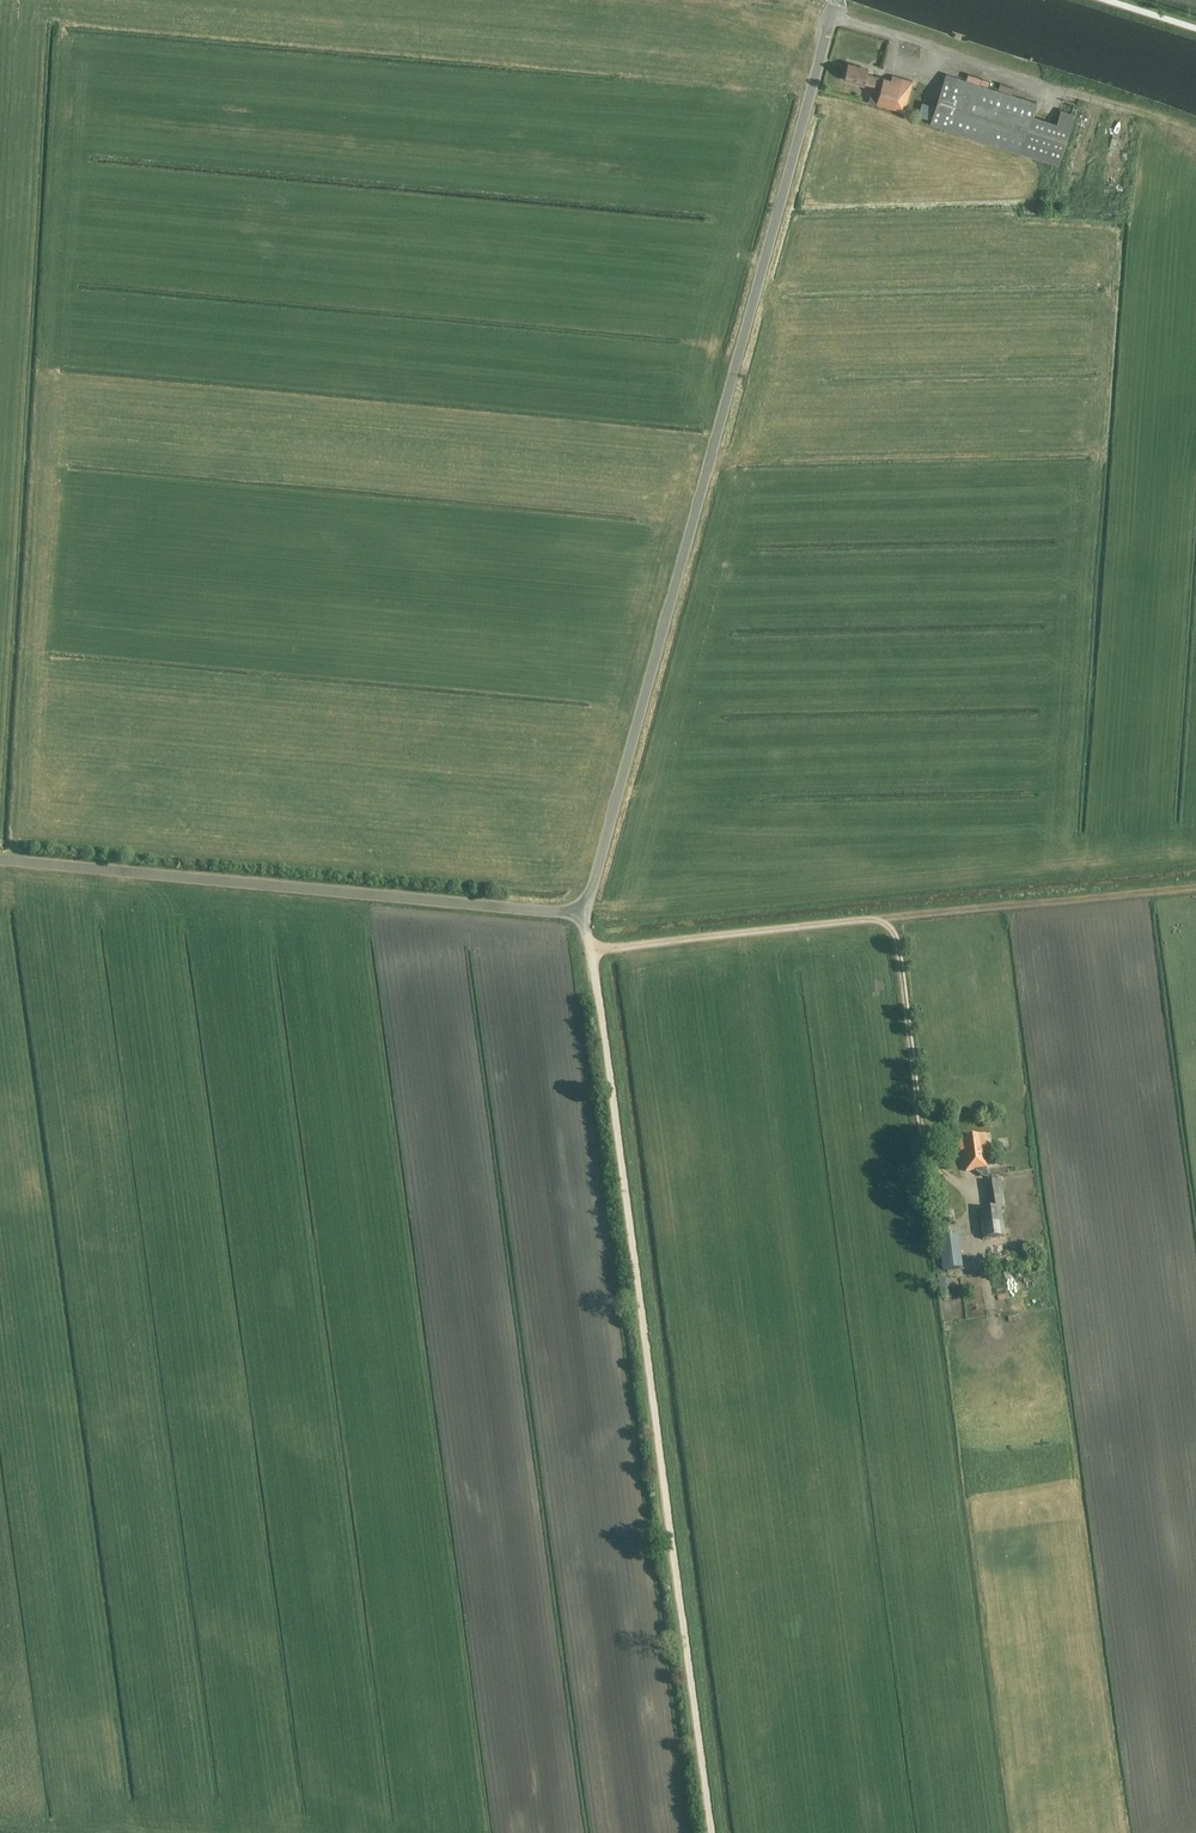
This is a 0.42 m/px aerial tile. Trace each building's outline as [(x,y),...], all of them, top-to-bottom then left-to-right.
[(849,63),(844,78),(864,84),(864,83),(873,86),(872,91),(879,93),(876,104),(905,111),(913,80),(892,75),(891,78),(884,76),(883,78),(867,73),(868,69),(849,63)] [(931,123),(1020,152),(1058,164),(1070,127),(1032,115),(1037,102),(947,73),(931,123)] [(1141,168),(1149,168),(1150,138),(1142,138),(1141,168)] [(1094,156),(1093,182),(1103,182),(1104,156),(1094,156)] [(1092,182),(1089,193),(1099,196),(1102,184),(1092,182)] [(985,1137),(962,1141),(967,1170),(987,1167),(985,1156),(988,1155),(985,1137)] [(1005,1237),(1003,1223),(1002,1209),(1006,1208),(1003,1190),(1002,1181),(989,1184),(990,1192),(992,1209),(979,1211),(983,1240),(1005,1237)] [(938,1242),(949,1238),(946,1232),(935,1236),(938,1242)] [(975,1319),(984,1323),(987,1316),(979,1312),(975,1319)]
